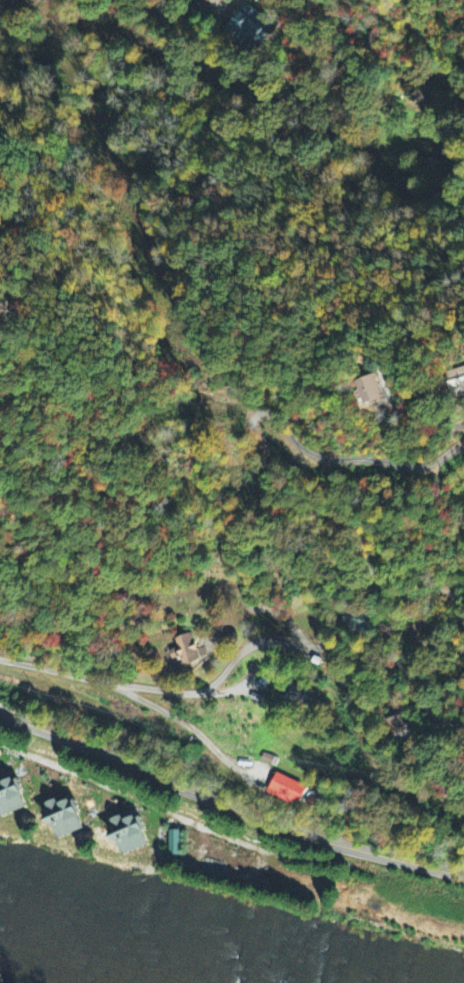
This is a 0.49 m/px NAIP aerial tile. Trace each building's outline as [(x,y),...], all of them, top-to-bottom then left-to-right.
[(272,25),(244,5),(223,34),(251,54),(272,25)] [(463,391),(463,369),(449,372),(453,393),(463,391)] [(365,407),(383,400),(375,376),(356,383),(365,407)] [(175,639),(177,650),(172,651),(176,665),(184,663),(185,666),(208,660),(204,647),(195,649),(191,635),(175,639)] [(288,705),(316,709),(318,690),(290,687),(288,705)] [(388,719),(396,744),(412,739),(404,714),(388,719)] [(299,807),(307,788),(275,774),(267,794),(299,807)] [(16,777),(2,782),(0,778),(0,818),(0,819),(28,808),(16,777)] [(86,829),(74,799),(59,804),(57,800),(44,805),(58,840),(86,829)] [(123,857),(150,845),(137,815),(124,820),(122,816),(108,822),(123,857)] [(179,832),(169,832),(169,856),(179,856),(179,832)]
